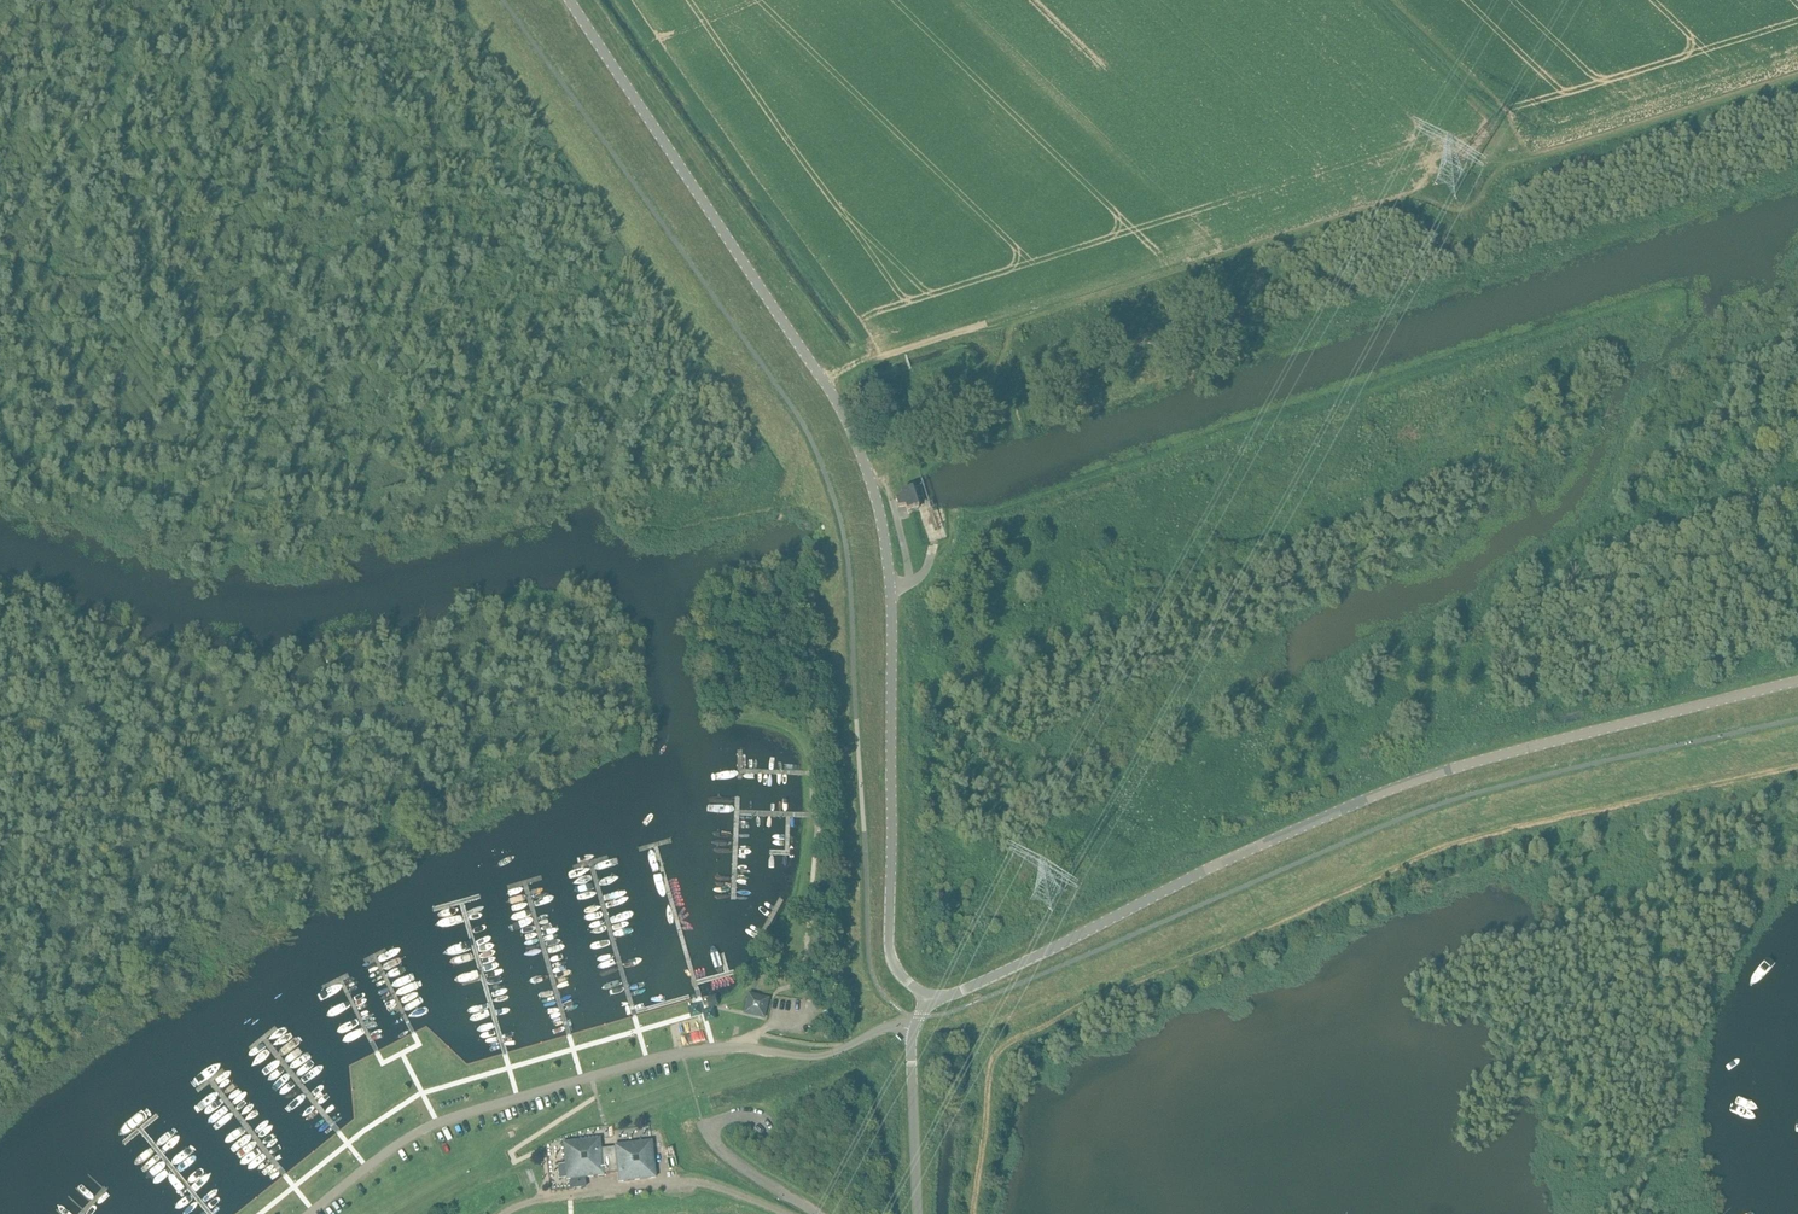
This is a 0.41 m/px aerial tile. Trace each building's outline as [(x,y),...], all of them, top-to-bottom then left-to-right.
[(907,507),(908,511),(920,507),(914,488),(902,491),(903,495),(896,499),(897,501),(899,506),(899,508),(907,507)] [(714,996),(706,999),(709,1008),(717,1006),(714,996)] [(751,996),(751,998),(747,1012),(763,1016),(767,1000),(751,996)] [(651,1141),(615,1145),(615,1147),(601,1148),(600,1138),(563,1143),(567,1179),(604,1175),(604,1173),(617,1172),(618,1182),(656,1178),(651,1141)]
